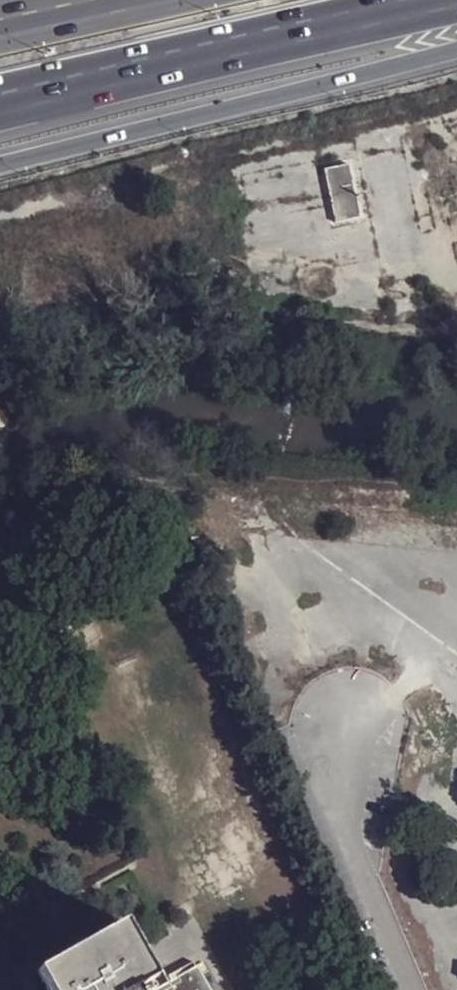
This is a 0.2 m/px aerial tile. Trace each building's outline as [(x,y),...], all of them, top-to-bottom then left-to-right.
[(332,168),(343,221),(366,216),(355,164),(332,168)] [(125,923),(37,971),(48,989),(160,989),(125,923)] [(199,971),(195,973),(192,968),(165,982),(170,987),(164,989),(210,989),(199,971)]
